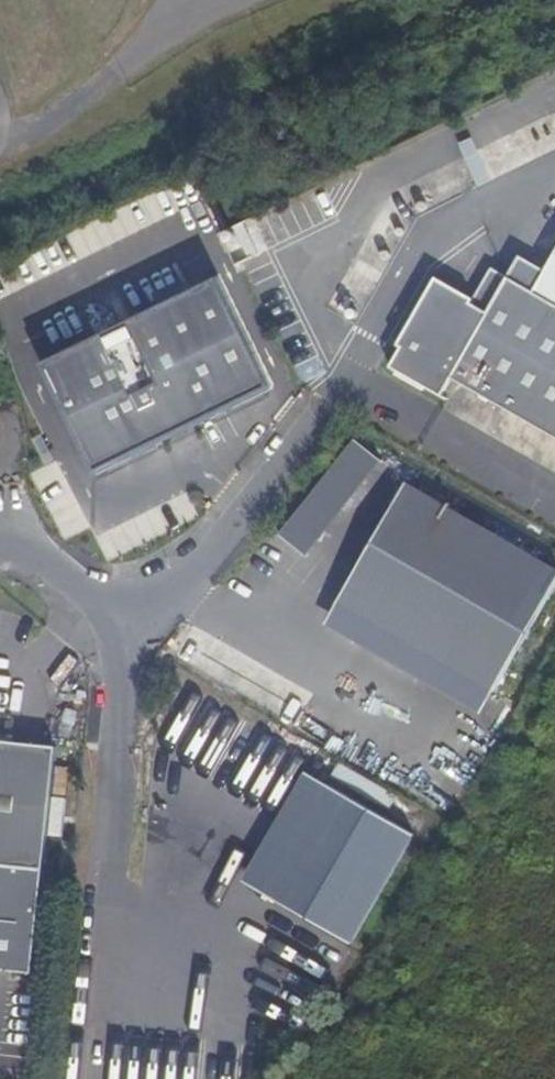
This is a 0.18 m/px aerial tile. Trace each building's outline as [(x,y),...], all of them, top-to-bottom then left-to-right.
[(252,219),(222,233),(236,264),(267,250),(252,219)] [(523,257),(510,278),(554,304),(554,275),(523,257)] [(361,259),(355,269),(379,283),(385,272),(361,259)] [(404,346),(441,284),(490,313),(510,278),(494,269),(476,299),(439,277),(400,344),(404,346)] [(554,437),(554,304),(510,278),(490,313),(441,284),(404,346),(393,365),(444,396),(455,378),(554,437)] [(218,280),(44,364),(98,470),(272,386),(218,280)] [(283,531),(309,552),(384,460),(358,438),(283,531)] [(495,692),(554,588),(554,567),(407,482),(373,542),(413,565),(379,625),(495,692)] [(338,601),(379,625),(413,565),(373,542),(338,601)] [(483,712),(495,692),(379,625),(338,601),(327,622),(483,712)] [(42,869),(57,747),(0,741),(0,863),(42,869)] [(327,789),(262,896),(350,947),(415,839),(327,789)]
